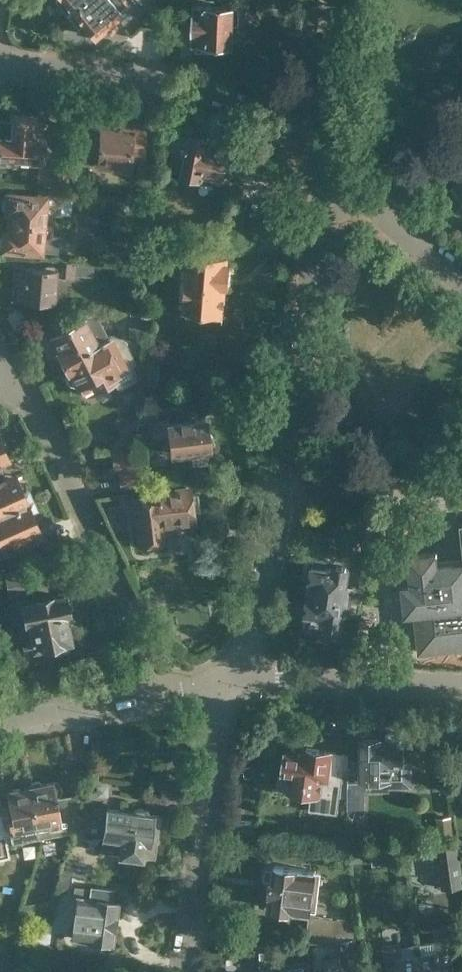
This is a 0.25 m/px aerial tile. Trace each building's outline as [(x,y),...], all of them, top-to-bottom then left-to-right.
[(84,0),(56,0),(55,0),(67,14),(83,0),(84,0)] [(83,0),(67,14),(79,28),(84,23),(94,35),(99,31),(103,36),(121,20),(117,16),(130,6),(125,0),(84,0),(83,0)] [(246,19),(246,10),(243,6),(243,4),(216,3),(216,0),(194,0),(193,43),(198,43),(197,50),(225,51),(226,44),(233,44),(233,24),(243,24),(243,22),(246,19)] [(41,138),(42,130),(43,130),(43,125),(41,123),(33,122),(33,117),(30,114),(11,113),(11,119),(0,118),(0,158),(2,158),(4,162),(16,163),(16,159),(39,160),(40,148),(45,148),(46,138),(41,138)] [(142,159),(145,124),(131,123),(131,127),(120,126),(120,129),(99,127),(99,128),(95,128),(93,144),(98,145),(97,163),(128,165),(129,158),(142,159)] [(222,179),(229,147),(211,143),(212,138),(178,131),(174,148),(186,151),(181,173),(186,174),(187,177),(196,180),(201,177),(203,177),(204,175),(222,179)] [(70,161),(49,159),(48,168),(37,167),(36,183),(68,187),(70,161)] [(37,188),(37,194),(6,191),(6,194),(1,196),(1,203),(4,208),(4,210),(8,211),(7,220),(43,223),(44,213),(59,214),(61,190),(37,188)] [(82,227),(83,218),(83,214),(71,213),(70,226),(82,227)] [(43,223),(7,220),(6,230),(3,230),(3,231),(0,233),(0,244),(1,245),(1,248),(40,251),(41,249),(56,250),(58,236),(51,236),(52,224),(43,223)] [(82,227),(70,226),(69,237),(81,238),(82,227)] [(229,288),(232,263),(228,262),(229,258),(199,254),(200,242),(178,244),(177,252),(189,253),(183,311),(222,316),(226,288),(229,288)] [(94,277),(95,264),(74,263),(74,262),(57,260),(56,268),(54,264),(46,264),(43,267),(16,265),(15,286),(12,288),(11,295),(14,297),(14,299),(53,302),(53,299),(55,298),(56,291),(54,289),(56,275),(73,276),(73,275),(94,277)] [(62,360),(105,338),(96,322),(92,313),(64,328),(59,320),(48,326),(52,334),(49,336),(47,342),(51,350),(57,350),(62,360)] [(131,328),(128,340),(140,342),(142,331),(131,328)] [(135,363),(122,338),(110,335),(105,338),(62,360),(67,369),(65,375),(69,384),(75,386),(78,384),(83,392),(94,386),(95,388),(114,378),(117,385),(137,375),(131,365),(135,363)] [(206,430),(204,419),(167,424),(167,419),(149,421),(151,438),(169,436),(171,453),(192,451),(193,463),(205,461),(204,449),(208,448),(213,443),(212,434),(206,430)] [(0,438),(0,462),(5,460),(9,458),(0,438)] [(75,447),(78,453),(89,452),(84,442),(75,447)] [(9,458),(5,460),(9,469),(19,464),(15,456),(9,458)] [(0,465),(0,513),(34,498),(30,489),(24,492),(16,474),(6,479),(0,465)] [(122,486),(123,493),(142,491),(141,483),(122,486)] [(191,511),(200,510),(197,492),(189,493),(189,489),(186,487),(174,488),(175,492),(133,498),(139,544),(165,540),(164,529),(193,525),(191,511)] [(9,558),(3,546),(41,529),(32,511),(38,508),(34,498),(0,513),(0,560),(9,558)] [(439,566),(437,553),(410,556),(413,583),(404,584),(407,612),(416,611),(420,651),(461,646),(461,563),(439,566)] [(199,556),(202,578),(216,576),(213,554),(199,556)] [(312,565),(308,594),(360,601),(363,588),(348,586),(351,567),(334,565),(334,568),(326,567),(327,560),(316,558),(315,566),(312,565)] [(64,594),(26,601),(23,601),(27,620),(20,621),(21,630),(24,647),(34,645),(34,646),(51,643),(53,651),(57,653),(69,651),(71,648),(66,621),(68,621),(66,612),(68,612),(64,594)] [(360,601),(308,594),(306,614),(308,614),(306,623),(312,629),(325,630),(325,632),(342,634),(345,612),(357,614),(360,601)] [(350,659),(352,648),(342,647),(340,658),(350,659)] [(351,758),(350,781),(350,809),(366,809),(366,791),(391,791),(391,787),(414,787),(414,761),(403,761),(403,735),(400,732),(388,732),(385,735),(385,743),(381,743),(380,739),(362,739),(362,758),(351,758)] [(350,781),(351,758),(351,755),(334,752),(334,750),(307,746),(306,753),(285,750),(285,753),(281,754),(280,766),(282,770),(282,773),(280,773),(279,785),(281,788),(288,788),(287,790),(313,793),(311,810),(340,814),(344,780),(350,781)] [(38,836),(71,829),(79,800),(58,794),(58,793),(59,793),(62,786),(55,778),(27,784),(38,836)] [(35,823),(27,784),(6,788),(9,804),(6,804),(9,819),(6,819),(11,841),(37,836),(35,823)] [(132,808),(87,801),(83,827),(103,830),(101,846),(154,854),(160,812),(151,811),(149,811),(146,806),(137,805),(132,808)] [(438,836),(455,836),(454,811),(438,811),(438,836)] [(461,885),(461,862),(459,844),(435,848),(440,888),(461,885)] [(351,863),(363,861),(361,845),(349,846),(351,863)] [(351,864),(353,880),(367,879),(365,863),(351,864)] [(274,864),(274,866),(267,865),(264,867),(263,878),(265,880),(272,881),(269,907),(310,912),(315,869),(274,864)] [(59,871),(57,885),(71,887),(74,874),(59,871)] [(89,886),(73,884),(72,895),(76,895),(72,936),(112,941),(113,931),(114,932),(116,915),(115,915),(116,899),(111,899),(112,885),(89,883),(89,886)] [(357,937),(359,937),(357,921),(309,915),(306,942),(357,937)] [(341,971),(344,970),(344,965),(362,962),(357,937),(337,940),(340,956),(325,959),(326,967),(311,970),(311,971),(341,971)] [(454,961),(451,937),(433,938),(434,941),(417,943),(421,971),(455,971),(454,961)] [(401,942),(384,945),(388,971),(421,971),(417,943),(402,945),(401,942)] [(361,946),(363,956),(375,954),(373,945),(361,946)] [(258,951),(260,969),(270,968),(269,950),(258,951)] [(270,950),(271,964),(282,964),(281,950),(270,950)]
